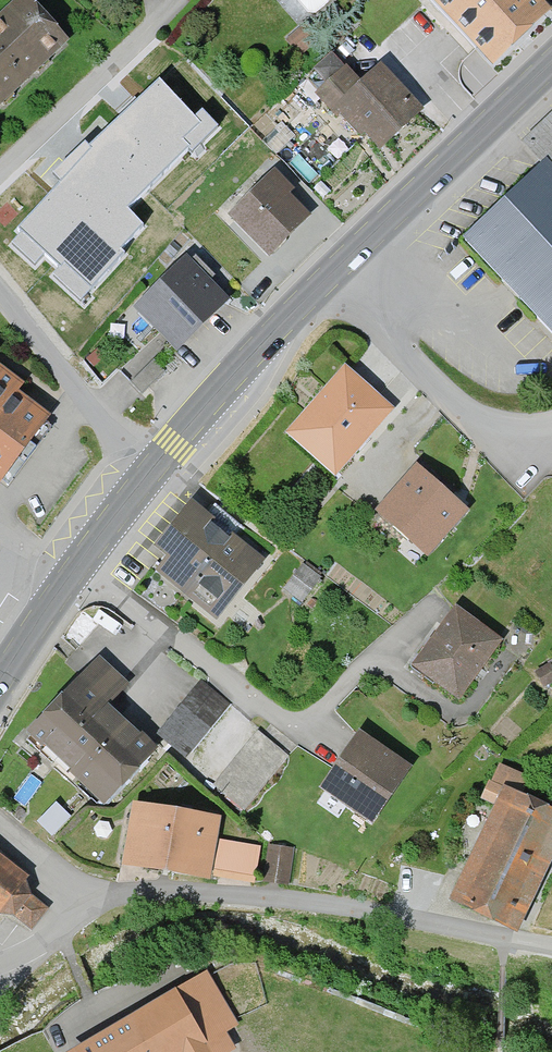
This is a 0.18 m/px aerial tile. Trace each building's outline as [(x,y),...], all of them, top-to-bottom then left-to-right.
[(24,0),(16,0),(0,15),(0,109),(67,45),(24,0)] [(540,0),(421,0),(489,68),(548,9),(540,0)] [(286,43),(299,60),(320,43),(306,27),(286,43)] [(418,115),(377,65),(354,83),(333,57),(315,72),(325,84),(311,95),(333,122),(338,118),(357,141),(362,137),(374,151),(418,115)] [(211,132),(161,77),(90,145),(19,227),(91,292),(145,226),(127,207),(211,132)] [(524,153),(545,176),(466,251),(551,341),(551,126),(524,153)] [(291,192),(272,172),(225,218),(266,260),(307,220),(285,197),(291,192)] [(226,301),(183,258),(130,310),(173,353),(226,301)] [(142,387),(168,368),(160,356),(134,376),(142,387)] [(44,415),(11,392),(18,382),(0,369),(0,479),(44,415)] [(391,412),(342,370),(285,435),(334,477),(391,412)] [(467,508),(414,465),(374,514),(427,558),(467,508)] [(262,559),(187,503),(151,551),(163,559),(150,576),(213,624),(262,559)] [(318,579),(300,569),(286,596),(304,605),(318,579)] [(500,642),(454,608),(410,669),(456,703),(500,642)] [(154,751),(106,708),(125,687),(95,659),(24,737),(103,808),(154,751)] [(228,709),(199,687),(159,738),(188,760),(228,709)] [(315,790),(369,828),(409,771),(355,733),(315,790)] [(287,759),(255,735),(213,791),(245,815),(287,759)] [(551,859),(551,814),(519,798),(528,780),(500,768),(491,785),(490,785),(481,804),(496,811),(453,902),(518,930),(551,859)] [(216,819),(130,805),(119,869),(205,883),(216,819)] [(259,850),(220,844),(214,883),(254,888),(259,850)] [(292,852),(268,850),(265,886),(289,888),(292,852)] [(3,911),(29,931),(47,908),(20,887),(27,878),(0,858),(0,915),(3,911)] [(73,1051),(207,1051),(205,1048),(235,1031),(204,977),(73,1051)]
